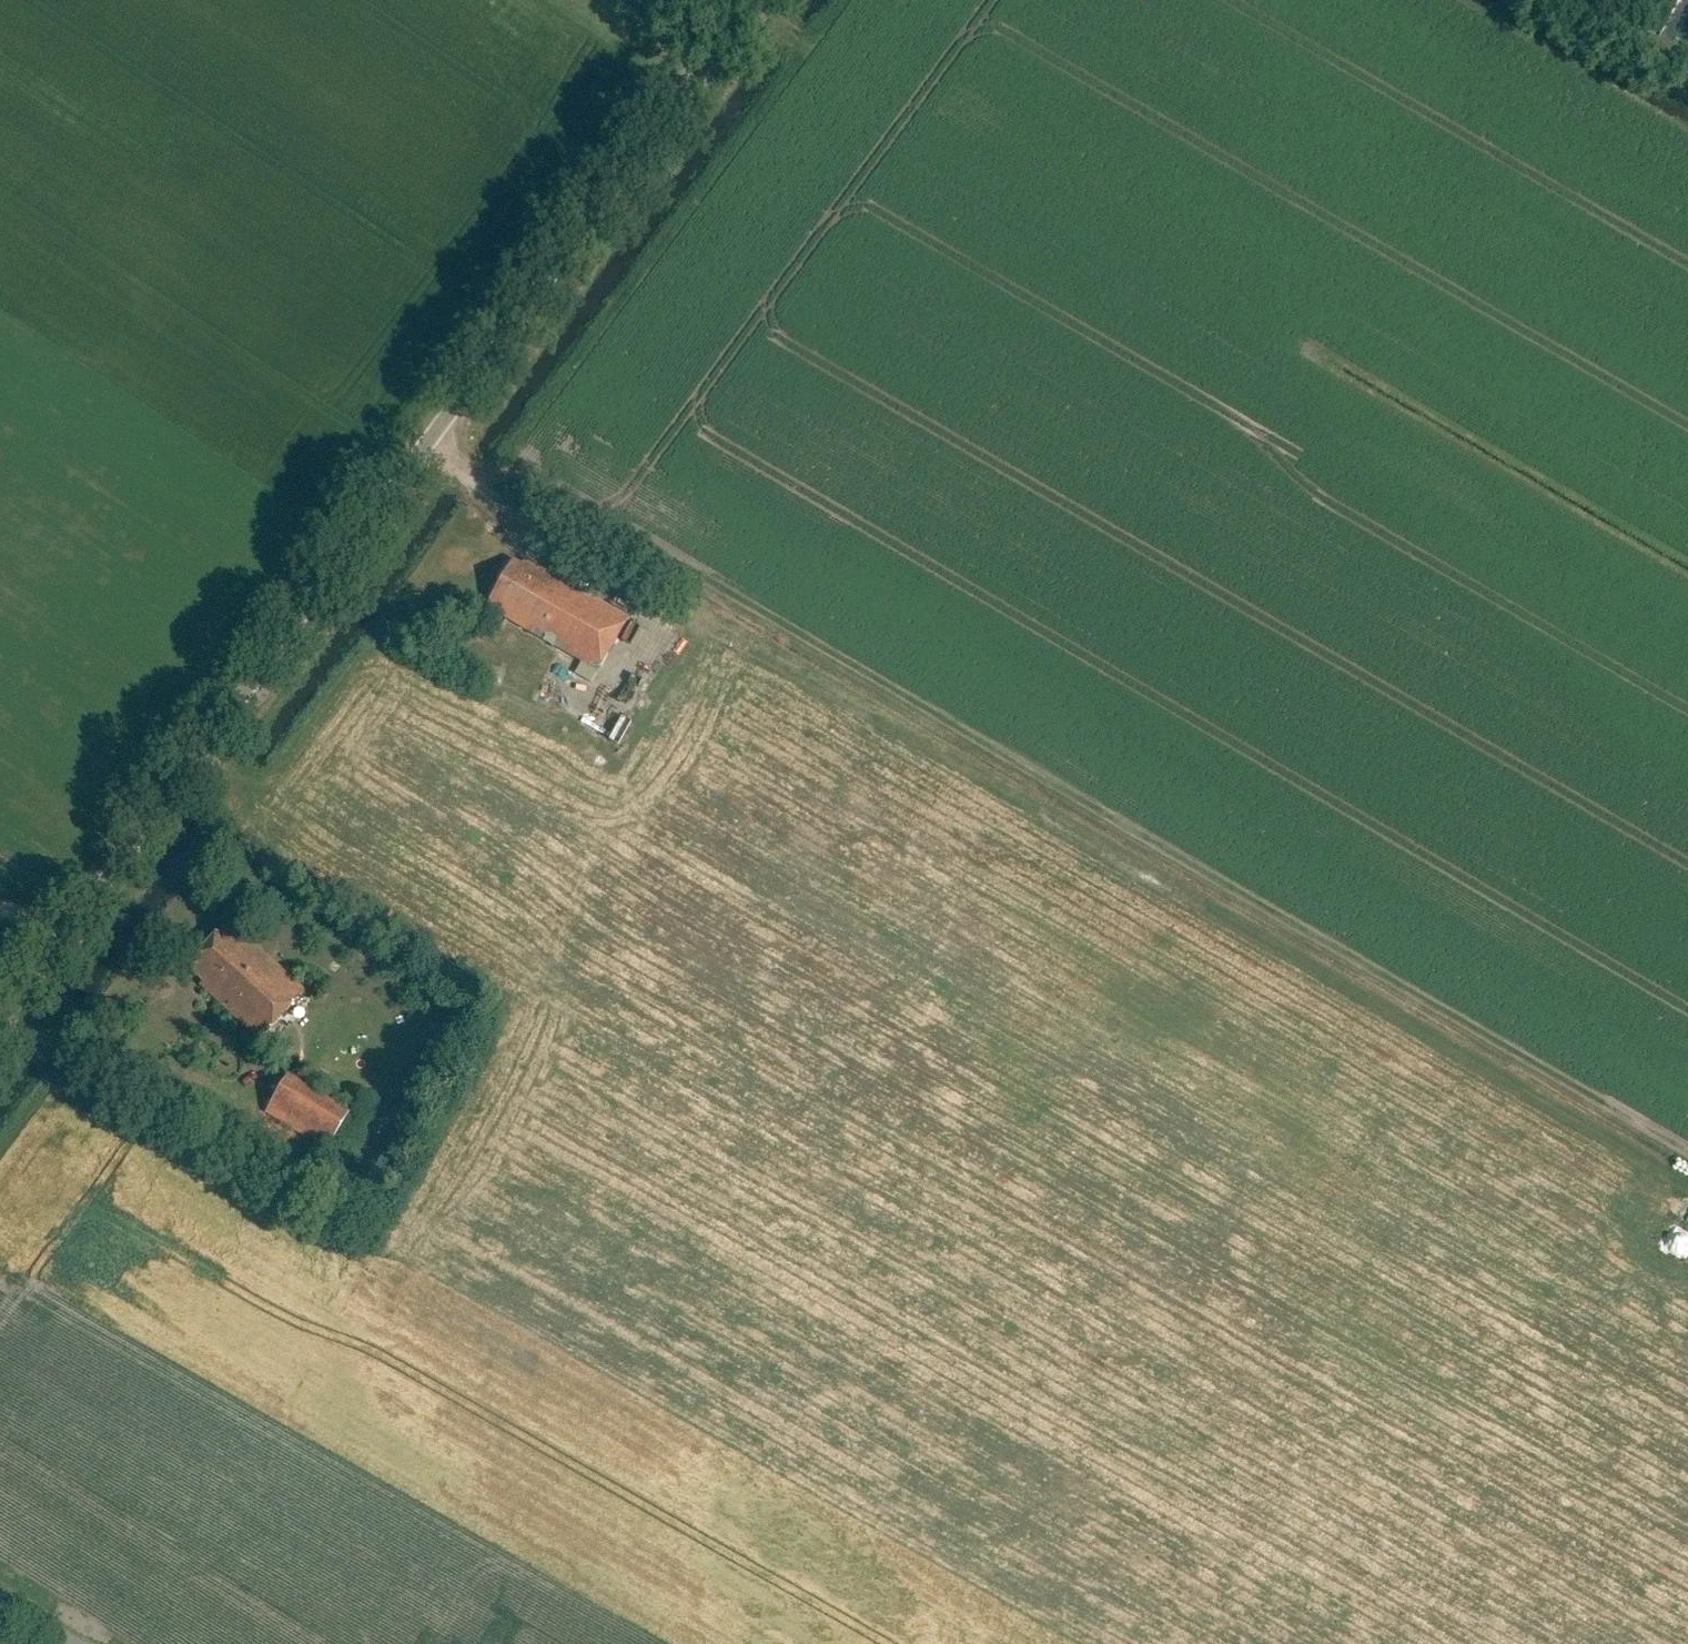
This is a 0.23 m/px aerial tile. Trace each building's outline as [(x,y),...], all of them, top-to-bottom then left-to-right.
[(484,605),(580,661),(573,672),(589,682),(626,619),(523,559),(520,564),(511,559),(484,605)] [(224,924),(185,966),(200,980),(197,984),(258,1040),(303,990),(237,930),(234,933),(224,924)] [(288,1073),(264,1111),(325,1149),(349,1111),(288,1073)]
